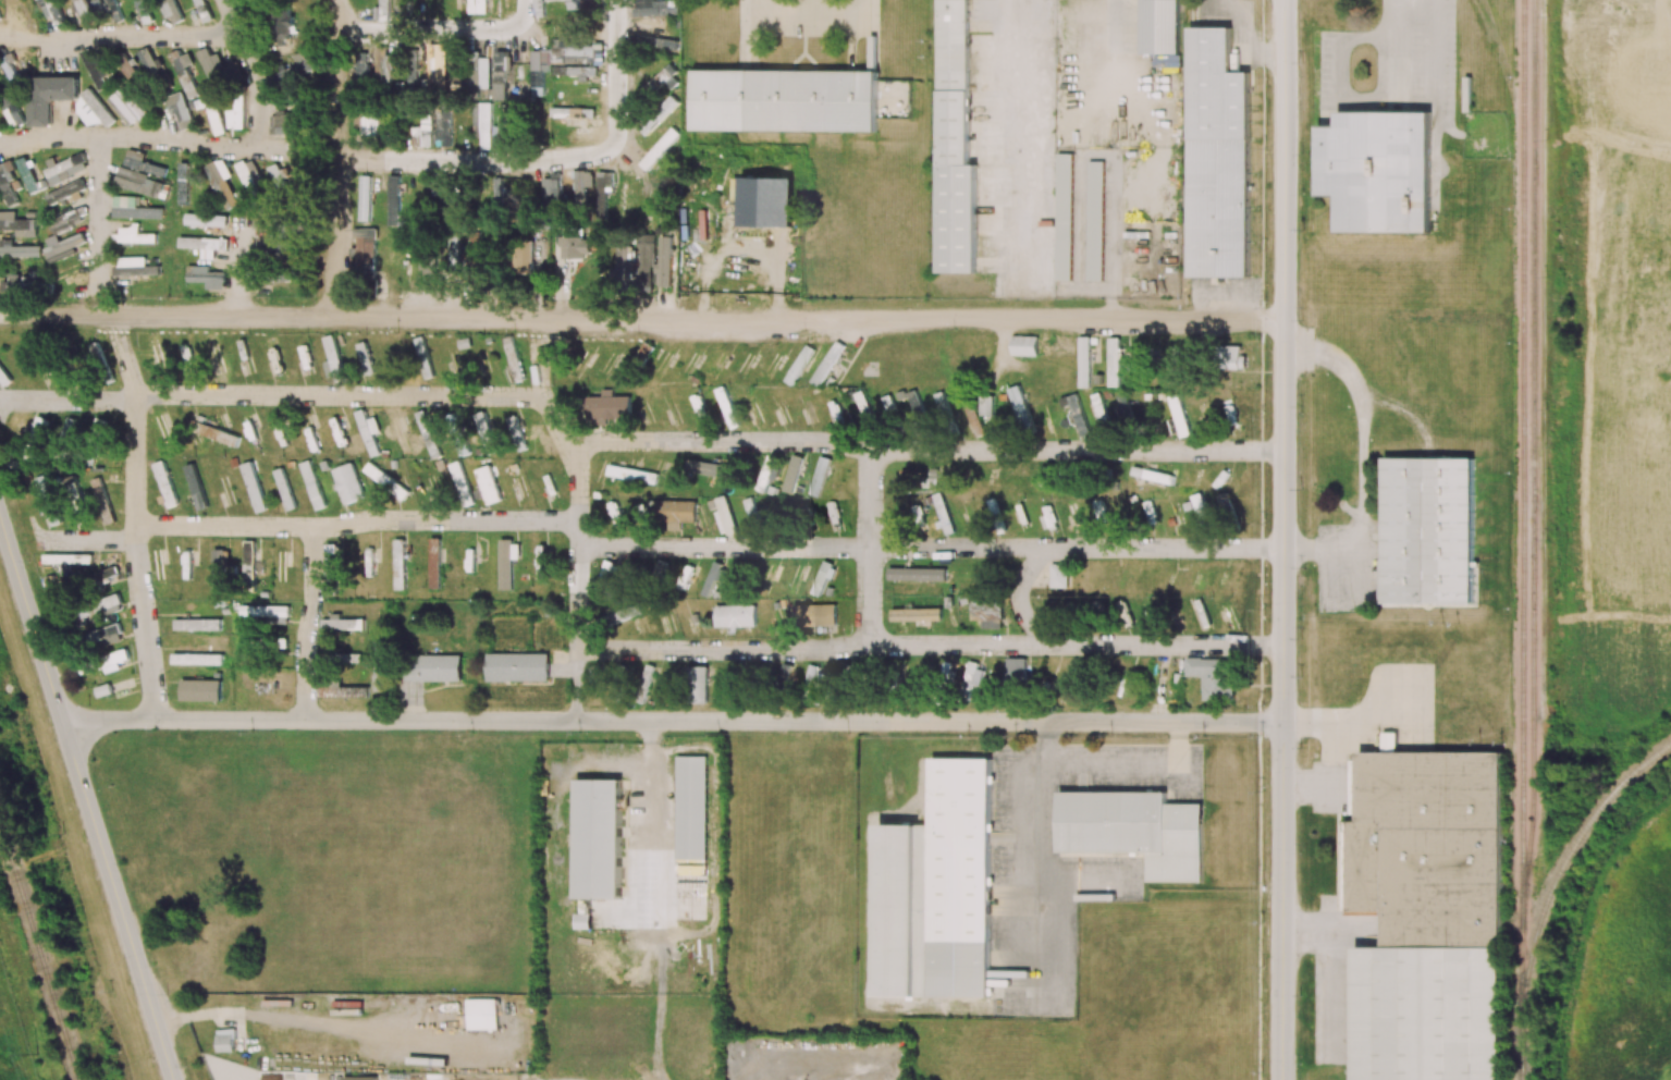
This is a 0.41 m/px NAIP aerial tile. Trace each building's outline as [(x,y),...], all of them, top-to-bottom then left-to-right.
[(56,0),(38,0),(46,19),(52,16),(56,25),(65,20),(56,0)] [(96,20),(86,0),(74,0),(86,25),(96,20)] [(111,23),(122,19),(116,0),(111,0),(104,2),(111,23)] [(143,25),(152,22),(145,0),(135,0),(143,25)] [(175,0),(161,0),(172,25),(183,20),(175,0)] [(205,23),(213,19),(205,0),(195,0),(205,23)] [(389,21),(390,0),(381,0),(381,7),(374,6),(374,21),(389,21)] [(395,15),(411,15),(412,0),(396,0),(395,15)] [(469,13),(487,13),(488,0),(469,0),(469,13)] [(544,15),(544,0),(534,0),(535,15),(544,15)] [(568,10),(597,8),(597,0),(567,0),(568,10)] [(976,272),(976,165),(970,165),(969,0),(938,0),(939,273),(976,272)] [(1141,53),(1179,54),(1179,0),(1142,0),(1141,53)] [(279,39),(292,38),(291,8),(278,8),(279,39)] [(1189,277),(1249,277),(1250,72),(1231,72),(1231,27),(1190,27),(1189,277)] [(552,47),(552,64),(603,62),(602,45),(552,47)] [(99,91),(109,86),(104,77),(107,75),(93,46),(80,52),(99,91)] [(161,73),(151,46),(139,51),(149,78),(161,73)] [(225,83),(219,70),(224,67),(218,53),(212,56),(208,47),(198,52),(214,88),(225,83)] [(357,53),(357,78),(392,79),(392,55),(387,55),(387,47),(376,47),(376,53),(357,53)] [(199,94),(186,65),(194,62),(190,53),(181,57),(179,50),(169,54),(189,99),(199,94)] [(480,51),(469,51),(468,90),(479,90),(480,51)] [(495,100),(506,100),(506,69),(509,69),(510,51),(495,51),(495,100)] [(551,51),(533,51),(531,95),(544,96),(544,71),(550,71),(551,51)] [(137,76),(126,53),(117,58),(128,81),(137,76)] [(409,54),(408,84),(417,84),(418,54),(409,54)] [(272,69),(281,87),(317,68),(311,57),(286,70),(283,64),(272,69)] [(454,79),(439,79),(439,62),(431,62),(431,89),(462,88),(461,72),(454,72),(454,79)] [(681,80),(667,65),(655,76),(651,71),(640,81),(652,94),(664,83),(670,90),(681,80)] [(588,77),(588,76),(598,76),(598,67),(555,66),(554,76),(588,77)] [(877,131),(878,71),(694,70),(693,130),(877,131)] [(78,77),(36,76),(36,97),(30,97),(30,126),(51,127),(52,99),(78,100),(78,77)] [(225,133),(210,83),(201,86),(205,98),(190,102),(192,110),(206,105),(216,136),(225,133)] [(143,125),(152,117),(124,85),(107,101),(129,125),(137,118),(143,125)] [(11,128),(24,122),(8,87),(0,91),(0,103),(11,128)] [(107,127),(115,120),(90,89),(71,104),(90,128),(101,119),(107,127)] [(678,102),(671,95),(639,129),(647,136),(678,102)] [(452,144),(452,98),(436,98),(437,144),(452,144)] [(243,128),(243,102),(234,102),(234,110),(226,110),(227,128),(243,128)] [(491,103),(473,104),(474,136),(480,136),(481,149),(492,148),(491,103)] [(499,137),(508,137),(507,104),(498,105),(499,137)] [(584,126),(584,109),(553,108),(552,125),(584,126)] [(361,135),(379,135),(380,110),(362,110),(361,135)] [(1432,112),(1338,111),(1338,126),(1319,126),(1319,195),(1338,195),(1338,232),(1431,232),(1432,112)] [(302,114),(271,114),(270,134),(301,135),(302,114)] [(432,147),(433,115),(423,115),(422,127),(413,127),(412,146),(432,147)] [(166,168),(143,161),(145,154),(128,149),(124,165),(164,177),(166,168)] [(1056,280),(1071,280),(1073,154),(1057,153),(1056,280)] [(45,168),(50,184),(89,170),(83,154),(45,168)] [(31,194),(41,190),(26,156),(16,160),(31,194)] [(227,178),(231,177),(223,158),(208,164),(226,210),(238,205),(227,178)] [(251,197),(265,190),(250,159),(236,165),(251,197)] [(10,161),(0,164),(0,186),(7,207),(18,203),(11,181),(16,179),(10,161)] [(1103,281),(1104,161),(1089,161),(1087,281),(1103,281)] [(189,163),(179,162),(178,205),(188,205),(189,163)] [(284,178),(287,177),(281,162),(267,168),(280,199),(291,194),(284,178)] [(160,197),(164,180),(118,170),(114,187),(160,197)] [(543,204),(565,203),(565,194),(561,195),(560,173),(551,173),(552,178),(542,178),(543,204)] [(388,225),(405,225),(405,215),(399,215),(399,175),(389,175),(388,225)] [(457,179),(432,179),(432,196),(442,196),(442,205),(456,206),(457,179)] [(46,192),(49,202),(86,190),(83,180),(46,192)] [(113,218),(164,219),(164,208),(139,207),(139,197),(114,196),(113,218)] [(49,221),(52,231),(85,220),(81,209),(49,221)] [(36,237),(37,219),(16,219),(16,211),(0,211),(0,230),(16,230),(16,236),(36,237)] [(226,227),(226,217),(187,215),(186,226),(226,227)] [(156,243),(156,234),(139,234),(139,226),(121,226),(121,234),(114,234),(114,243),(156,243)] [(357,236),(357,265),(375,265),(374,238),(381,238),(381,228),(351,229),(351,236),(357,236)] [(479,231),(469,232),(469,251),(480,251),(479,231)] [(86,242),(83,232),(43,248),(49,264),(77,253),(74,247),(86,242)] [(655,234),(638,234),(637,286),(653,287),(655,234)] [(671,287),(672,236),(659,236),(658,273),(659,273),(659,287),(671,287)] [(229,239),(179,237),(178,248),(229,250),(229,239)] [(284,245),(284,237),(252,238),(253,262),(297,260),(296,244),(284,245)] [(562,257),(590,257),(590,237),(562,238),(562,257)] [(0,239),(0,257),(40,256),(40,246),(12,247),(12,239),(0,239)] [(533,242),(515,241),(513,273),(532,274),(533,242)] [(448,248),(449,268),(458,268),(458,247),(448,248)] [(116,275),(160,275),(159,266),(146,266),(146,257),(115,258),(116,275)] [(424,260),(426,285),(437,284),(435,260),(424,260)] [(225,272),(209,271),(209,266),(187,266),(187,282),(207,282),(207,289),(225,289),(225,272)] [(205,334),(220,383),(229,380),(214,331),(205,334)] [(148,334),(157,379),(167,377),(159,332),(148,334)] [(324,362),(328,381),(344,378),(335,335),(324,337),(329,361),(324,362)] [(503,338),(516,381),(524,378),(511,335),(503,338)] [(415,338),(421,372),(430,371),(424,336),(415,338)] [(1037,356),(1038,337),(1012,336),(1011,355),(1037,356)] [(268,338),(276,380),(285,379),(277,337),(268,338)] [(1090,388),(1090,337),(1079,337),(1078,387),(1090,388)] [(1120,387),(1120,338),(1109,338),(1109,387),(1120,387)] [(842,344),(834,340),(813,383),(821,387),(842,344)] [(356,344),(367,375),(375,372),(364,341),(356,344)] [(103,359),(98,342),(90,345),(94,361),(103,359)] [(792,385),(814,349),(807,344),(785,381),(792,385)] [(1246,355),(1240,355),(1241,346),(1227,345),(1226,368),(1245,368),(1246,355)] [(4,387),(12,381),(0,365),(0,381),(4,387)] [(60,382),(57,367),(47,368),(49,384),(60,382)] [(1024,434),(1035,430),(1018,385),(1007,389),(1024,434)] [(740,426),(723,386),(715,390),(731,429),(740,426)] [(753,413),(760,411),(752,388),(745,390),(753,413)] [(630,418),(631,396),(613,395),(613,389),(602,389),(602,397),(586,397),(586,424),(607,425),(607,418),(630,418)] [(909,392),(918,428),(927,426),(917,389),(909,392)] [(1112,429),(1099,392),(1090,395),(1103,432),(1112,429)] [(1089,434),(1076,393),(1059,399),(1062,408),(1068,406),(1078,438),(1089,434)] [(1120,420),(1132,417),(1126,393),(1115,396),(1120,420)] [(994,395),(981,394),(980,415),(993,415),(994,395)] [(1190,432),(1178,394),(1168,397),(1174,418),(1167,420),(1173,438),(1190,432)] [(967,409),(977,437),(985,434),(974,406),(967,409)] [(380,454),(373,434),(380,432),(375,417),(367,420),(364,409),(356,412),(370,457),(380,454)] [(439,457),(426,409),(417,412),(431,459),(439,457)] [(174,449),(160,410),(151,414),(166,453),(174,449)] [(445,414),(460,456),(471,452),(457,410),(445,414)] [(400,455),(409,452),(395,411),(386,414),(400,455)] [(474,414),(488,454),(498,451),(484,411),(474,414)] [(507,418),(512,435),(521,432),(516,415),(507,418)] [(42,434),(48,420),(38,416),(32,430),(42,434)] [(78,420),(68,417),(58,444),(68,448),(78,420)] [(107,421),(97,417),(92,432),(101,435),(107,421)] [(214,429),(211,440),(237,445),(240,435),(214,429)] [(791,494),(803,457),(793,454),(782,491),(791,494)] [(774,480),(782,460),(768,455),(754,489),(763,493),(769,478),(774,480)] [(819,497),(831,459),(821,456),(809,494),(819,497)] [(1474,458),(1384,458),(1384,561),(1381,561),(1381,605),(1474,604),(1474,458)] [(179,504),(162,460),(152,464),(169,508),(179,504)] [(300,464),(316,510),(327,507),(310,460),(300,464)] [(683,474),(733,477),(733,464),(684,461),(683,474)] [(242,465),(258,512),(267,509),(251,462),(242,465)] [(365,498),(352,462),(332,470),(345,505),(365,498)] [(184,466),(199,511),(208,507),(193,463),(184,466)] [(404,499),(410,490),(368,463),(362,473),(404,499)] [(475,470),(487,505),(502,500),(489,465),(475,470)] [(658,472),(608,466),(606,478),(657,483),(658,472)] [(275,470),(287,511),(296,508),(283,468),(275,470)] [(1131,478),(1173,482),(1174,473),(1132,469),(1131,478)] [(900,482),(913,482),(913,471),(901,470),(900,482)] [(42,501),(52,498),(45,475),(35,478),(42,501)] [(932,495),(944,535),(954,532),(942,492),(932,495)] [(1191,496),(1200,524),(1210,520),(1201,493),(1191,496)] [(735,532),(726,495),(716,498),(719,511),(715,512),(721,535),(735,532)] [(751,525),(759,522),(752,497),(743,500),(751,525)] [(681,530),(682,522),(695,522),(696,501),(656,500),(655,522),(665,522),(664,529),(681,530)] [(45,507),(51,526),(62,523),(55,503),(45,507)] [(827,505),(834,527),(840,525),(834,503),(827,505)] [(429,588),(440,588),(440,538),(430,538),(429,588)] [(405,590),(404,539),(394,539),(395,590),(405,590)] [(244,575),(255,575),(255,541),(245,541),(244,575)] [(512,590),(512,559),(519,559),(519,541),(499,541),(500,590),(512,590)] [(326,594),(336,594),(337,572),(344,572),(345,545),(326,545),(326,594)] [(227,550),(213,550),(213,577),(227,577),(227,550)] [(93,555),(44,554),(44,563),(93,564),(93,555)] [(669,563),(659,559),(653,572),(664,576),(669,563)] [(616,565),(606,561),(592,592),(602,596),(616,565)] [(705,588),(712,591),(715,580),(721,582),(727,567),(714,562),(705,588)] [(812,594),(820,596),(826,577),(832,579),(836,566),(821,562),(812,594)] [(1068,564),(1051,564),(1050,588),(1067,588),(1068,564)] [(677,585),(685,588),(693,568),(686,565),(677,585)] [(88,576),(92,585),(119,575),(116,566),(88,576)] [(888,580),(946,581),(946,568),(888,567),(888,580)] [(91,614),(122,604),(119,594),(87,604),(91,614)] [(981,620),(981,628),(1002,629),(1003,602),(971,601),(971,620),(981,620)] [(642,614),(638,603),(596,618),(600,629),(642,614)] [(835,604),(793,605),(793,626),(836,625),(835,604)] [(288,606),(240,605),(240,619),(288,620),(288,606)] [(756,626),(755,605),(715,605),(715,627),(756,626)] [(891,609),(891,622),(941,621),(941,608),(891,609)] [(220,619),(206,620),(206,630),(220,630),(220,619)] [(363,619),(322,619),(322,630),(364,629),(363,619)] [(91,632),(96,648),(123,639),(118,623),(91,632)] [(191,654),(191,647),(182,647),(182,654),(173,654),(173,664),(222,665),(222,654),(191,654)] [(119,662),(130,659),(127,649),(101,656),(106,674),(121,669),(119,662)] [(339,663),(362,662),(361,652),(339,653),(339,663)] [(487,681),(549,681),(549,653),(486,654),(487,681)] [(461,681),(461,655),(406,655),(406,681),(461,681)] [(1025,659),(1004,658),(1004,682),(1025,683),(1025,659)] [(1232,700),(1232,658),(1186,658),(1186,675),(1203,675),(1203,700),(1232,700)] [(96,671),(93,660),(78,664),(81,675),(96,671)] [(1074,703),(1081,662),(1071,660),(1064,702),(1074,703)] [(969,663),(963,683),(979,688),(984,667),(969,663)] [(707,666),(692,666),(691,704),(707,704),(707,666)] [(821,688),(825,670),(809,667),(806,686),(821,688)] [(239,673),(240,682),(272,681),(272,688),(284,687),(283,672),(239,673)] [(181,701),(220,701),(220,680),(181,680),(181,701)] [(96,687),(98,697),(112,693),(110,684),(96,687)] [(368,686),(319,687),(319,698),(368,698),(368,686)] [(1503,752),(1397,752),(1397,733),(1382,733),(1382,752),(1359,752),(1359,821),(1344,821),(1344,833),(1347,833),(1347,912),(1384,912),(1384,947),(1355,947),(1355,1079),(1503,1079),(1503,752)] [(707,756),(677,756),(675,919),(705,919),(707,756)] [(989,996),(991,759),(931,758),(930,825),(879,825),(877,996),(917,996),(918,833),(930,834),(929,996),(989,996)] [(622,780),(576,779),(575,898),(621,898),(622,780)] [(1203,803),(1166,803),(1166,792),(1059,792),(1059,853),(1147,853),(1147,882),(1202,883),(1203,803)] [(497,998),(467,999),(468,1030),(498,1029),(497,998)] [(235,1051),(234,1029),(217,1029),(218,1052),(235,1051)]
